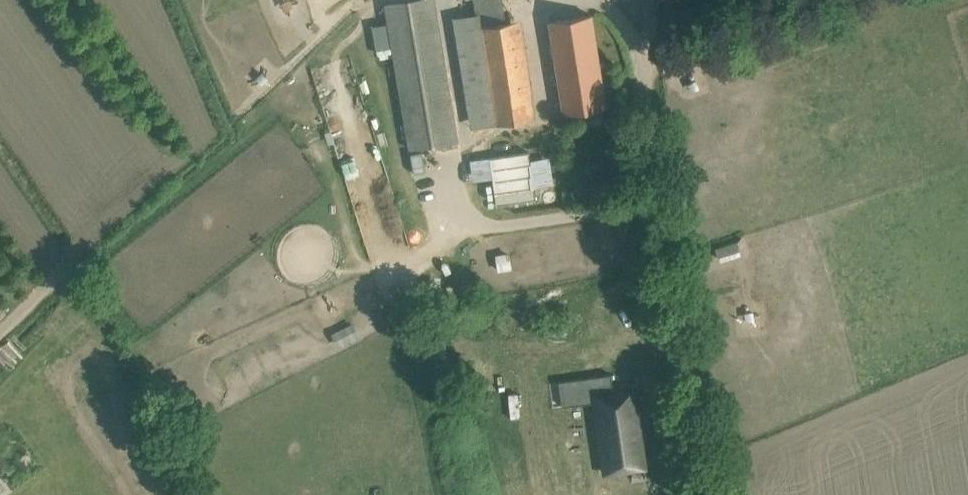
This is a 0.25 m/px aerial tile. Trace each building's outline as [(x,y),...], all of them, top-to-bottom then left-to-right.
[(409,150),(459,143),(434,0),(414,0),(400,2),(400,0),(382,0),(409,150)] [(492,125),(534,118),(517,19),(504,21),(501,0),(472,0),(474,15),(492,125)] [(605,107),(590,15),(549,21),(564,114),(605,107)] [(365,181),(357,145),(337,150),(345,186),(365,181)] [(527,152),(489,157),(497,204),(535,199),(527,152)] [(421,154),(410,156),(414,174),(425,172),(421,154)] [(611,374),(558,381),(561,405),(591,401),(600,476),(645,470),(634,388),(613,391),(611,374)]
